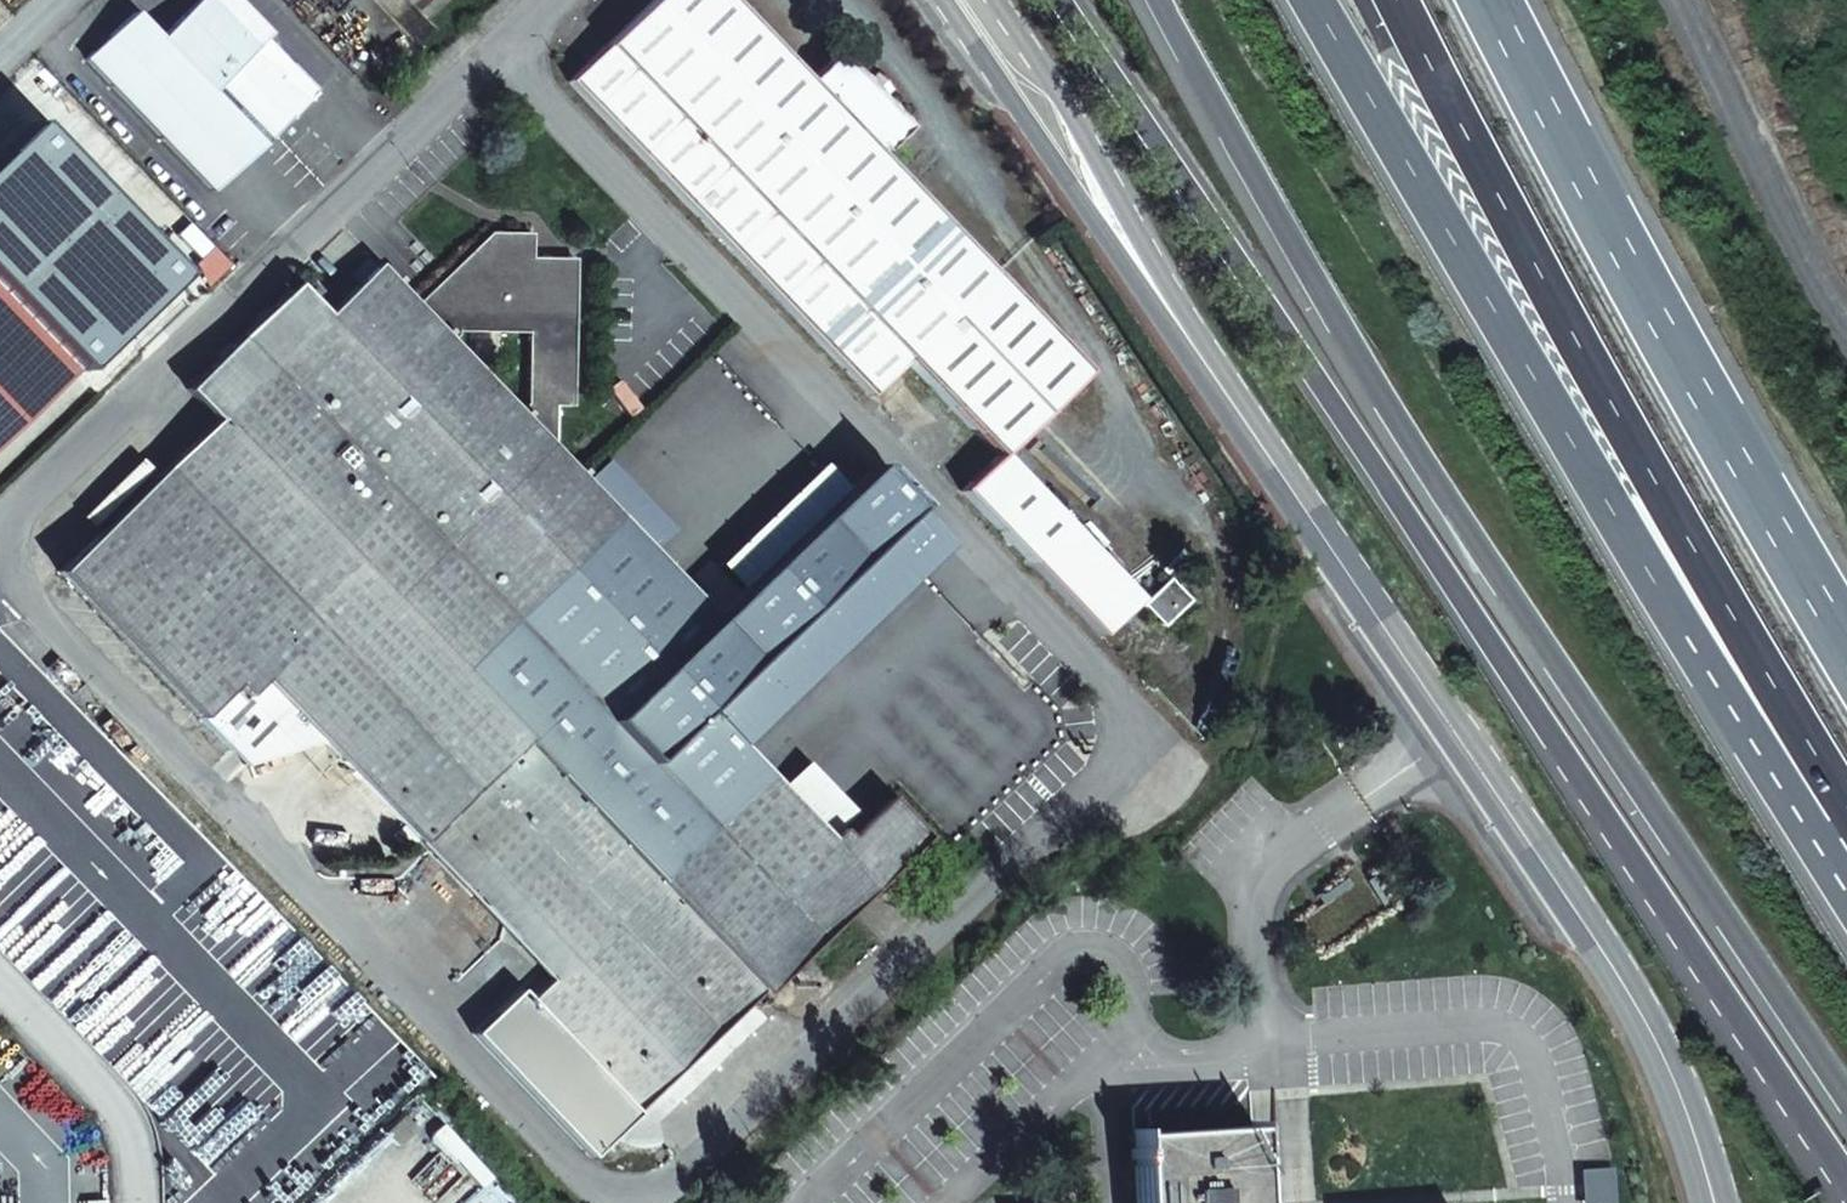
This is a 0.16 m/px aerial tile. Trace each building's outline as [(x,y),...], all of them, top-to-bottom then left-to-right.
[(169,27),(273,133),(289,116),(290,117),(315,92),(262,40),(268,34),(235,0),(196,0),(169,27)] [(857,71),(826,39),(796,68),(730,0),(631,0),(558,69),(874,393),(908,359),(994,271),(878,152),(907,122),(878,92),(857,71)] [(273,133),(169,27),(156,40),(130,14),(82,60),(213,192),(273,133)] [(870,60),(857,71),(878,92),(889,80),(870,60)] [(0,99),(0,101),(103,203),(137,168),(34,65),(0,99)] [(492,391),(551,451),(552,408),(571,408),(569,260),(527,258),(525,234),(485,234),(410,306),(492,391)] [(238,337),(184,389),(213,419),(54,570),(195,714),(229,686),(239,697),(259,680),(320,743),(400,827),(416,843),(440,820),(521,741),(551,773),(713,618),(551,451),(492,391),(410,306),(372,268),(327,310),(306,291),(298,297),(289,289),(238,337)] [(994,271),(908,359),(999,453),(1003,448),(1085,364),(994,271)] [(0,302),(0,428),(63,367),(0,302)] [(1003,448),(999,453),(964,487),(1101,634),(1143,596),(1003,448)] [(773,638),(908,509),(885,485),(871,471),(768,566),(713,618),(551,773),(656,881),(766,777),(723,732),(700,709),(773,638)] [(1168,584),(1142,605),(1162,626),(1188,601),(1168,584)] [(796,661),(773,638),(700,709),(723,732),(796,661)] [(229,686),(195,714),(240,762),(320,743),(259,680),(239,697),(229,686)] [(172,699),(161,708),(178,727),(189,716),(172,699)] [(825,840),(822,835),(766,777),(656,881),(551,773),(521,741),(440,820),(575,957),(549,980),(529,1000),(635,1111),(762,991),(726,953),(836,852),(825,840)] [(791,750),(766,774),(827,837),(852,812),(791,750)] [(836,832),(825,840),(836,852),(726,953),(762,991),(924,839),(885,800),(843,837),(836,832)] [(440,820),(416,843),(448,877),(549,980),(575,957),(440,820)] [(387,838),(403,855),(416,843),(400,827),(387,838)] [(173,985),(140,1019),(157,1039),(191,1004),(173,985)] [(635,1111),(529,1000),(516,987),(470,1031),(589,1155),(635,1111)] [(226,1013),(183,1054),(195,1070),(213,1053),(237,1078),(224,1092),(235,1107),(278,1066),(226,1013)] [(157,1039),(140,1019),(119,1040),(138,1058),(157,1039)] [(1138,1202),(1255,1202),(1249,1132),(1134,1141),(1138,1202)]
